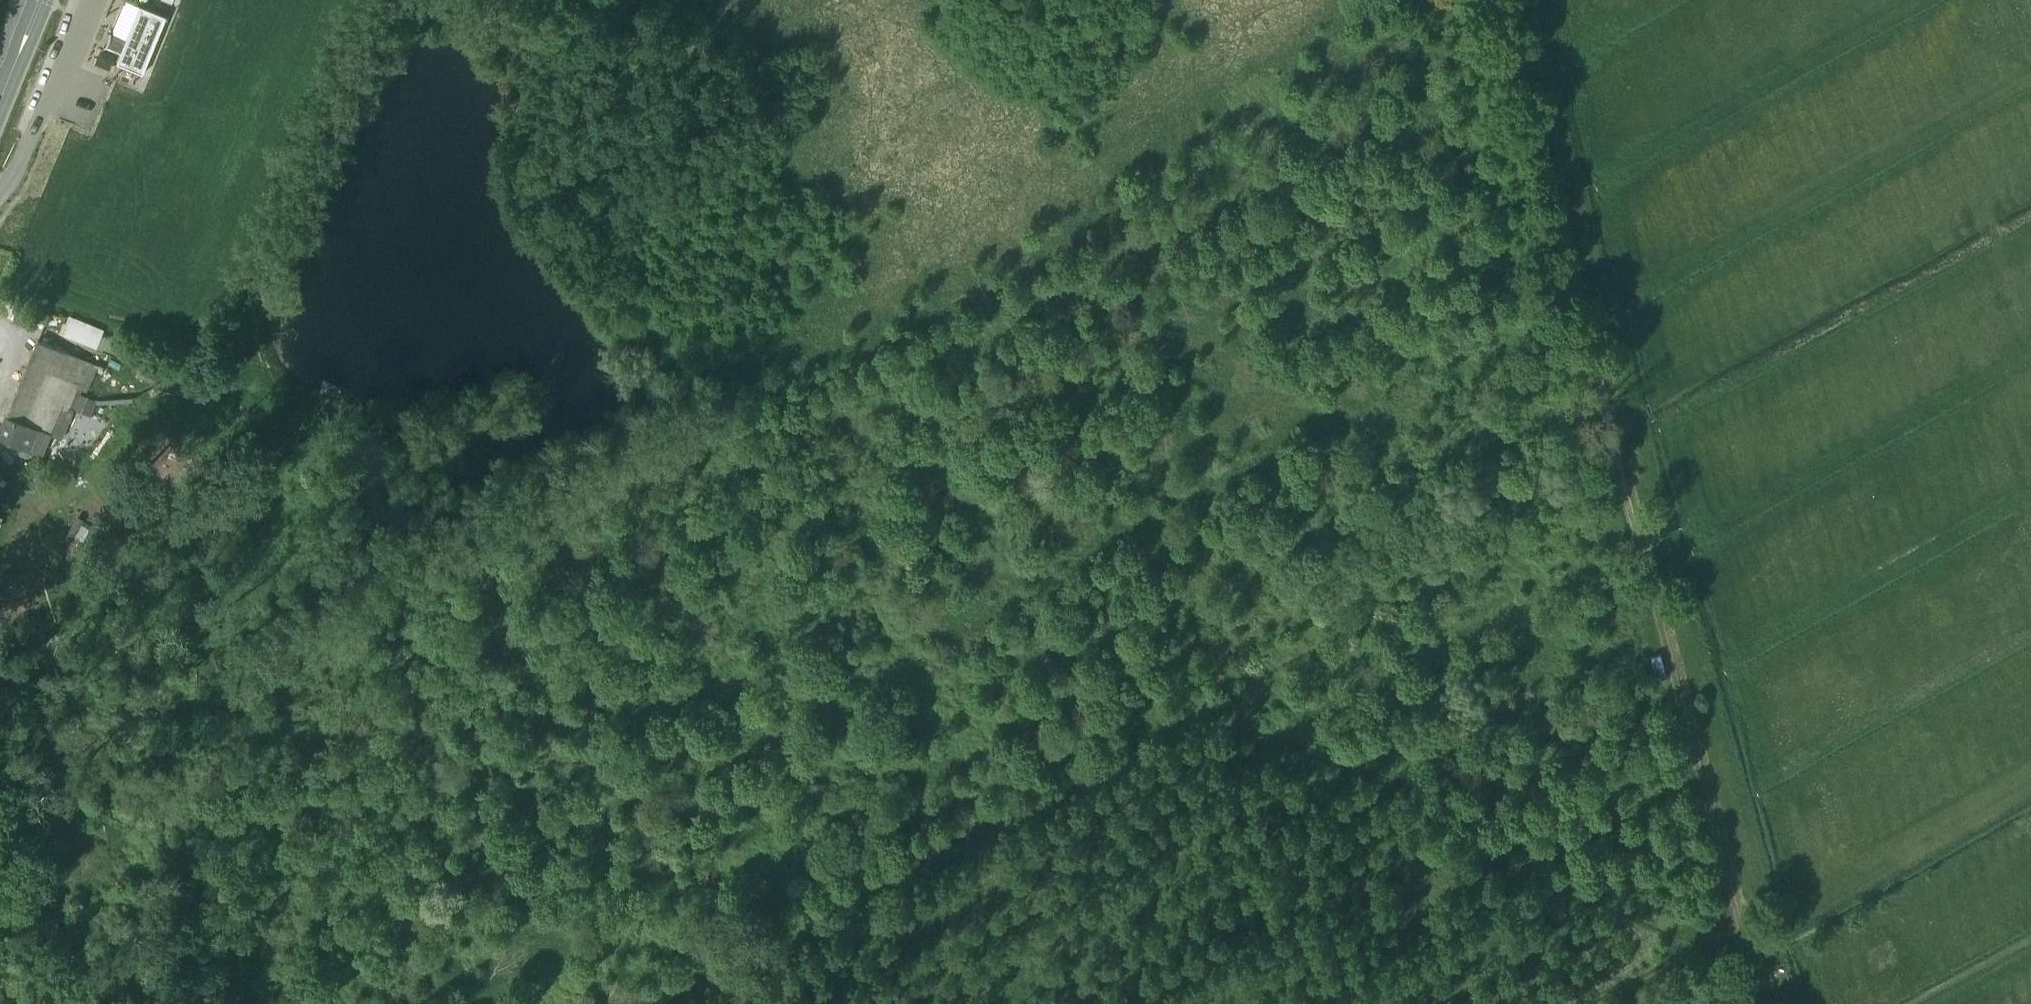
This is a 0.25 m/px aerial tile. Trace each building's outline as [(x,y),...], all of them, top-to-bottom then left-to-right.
[(104,45),(105,46),(107,45),(122,51),(118,61),(117,61),(116,62),(142,73),(166,15),(140,5),(139,6),(141,7),(127,40),(111,33),(111,31),(110,31),(110,34),(109,38),(107,42),(104,45)] [(98,346),(106,326),(68,311),(60,331),(98,346)] [(0,424),(0,438),(42,455),(50,435),(61,440),(73,411),(68,409),(77,387),(86,391),(98,365),(36,340),(0,424)]
